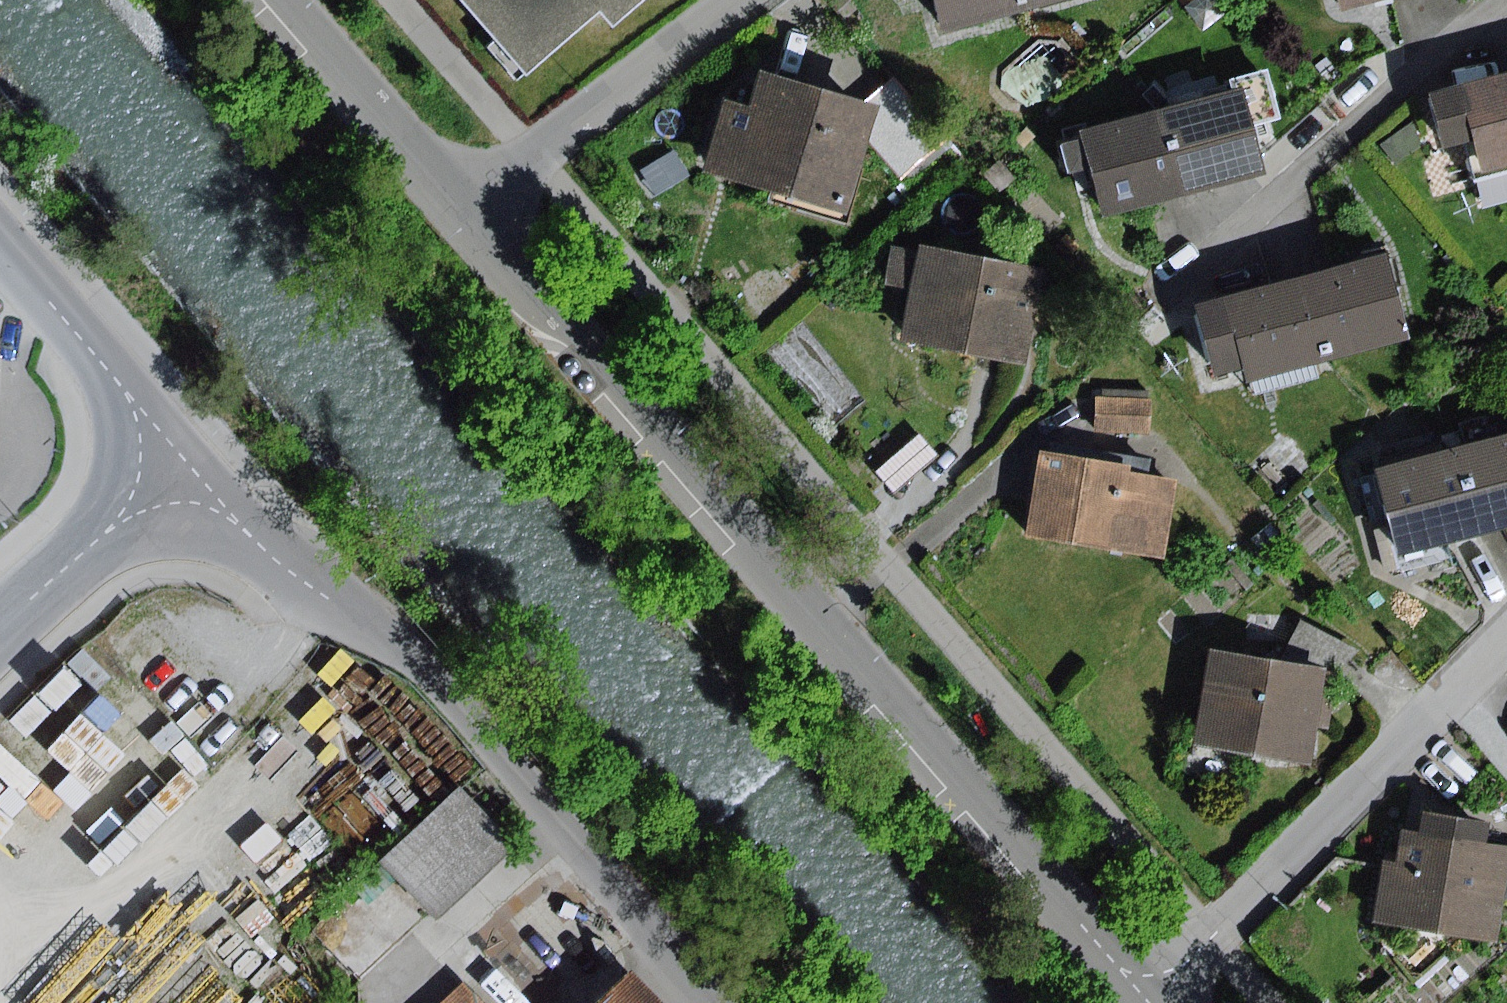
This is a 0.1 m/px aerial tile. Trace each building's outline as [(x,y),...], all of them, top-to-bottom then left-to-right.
[(602,0),(459,0),(524,78),(609,8),(602,0)] [(609,8),(619,21),(645,0),(602,0),(609,8)] [(946,33),(1034,10),(1031,0),(937,0),(946,33)] [(1034,10),(1078,0),(1031,0),(1034,10)] [(1345,11),(1389,0),(1342,0),(1345,11)] [(1039,39),(1004,70),(1001,90),(1018,105),(1032,105),(1071,70),(1071,57),(1058,40),(1039,39)] [(1487,171),(1506,166),(1506,74),(1466,85),(1479,140),(1487,171)] [(873,135),(881,110),(760,75),(750,108),(725,100),(705,170),(851,212),(873,135)] [(1479,140),(1466,85),(1434,93),(1447,148),(1479,140)] [(1266,86),(1249,91),(1257,119),(1274,115),(1266,86)] [(905,89),(881,110),(873,135),(908,174),(948,139),(905,89)] [(1249,91),(1172,110),(1194,195),(1271,175),(1257,119),(1249,91)] [(1107,217),(1194,195),(1172,110),(1085,132),(1087,140),(1095,170),(1107,217)] [(1423,145),(1414,122),(1381,145),(1397,164),(1423,145)] [(1095,170),(1087,140),(1064,146),(1072,176),(1095,170)] [(1031,365),(1049,267),(921,244),(919,252),(913,289),(903,342),(988,358),(1031,365)] [(913,289),(919,252),(892,247),(885,284),(913,289)] [(1393,254),(1301,278),(1323,364),(1415,341),(1393,254)] [(1301,278),(1199,305),(1219,377),(1249,368),(1254,383),(1323,364),(1301,278)] [(1154,399),(1098,397),(1097,432),(1152,434),(1154,399)] [(1467,447),(1506,437),(1506,411),(1461,423),(1467,447)] [(921,435),(879,471),(897,492),(939,456),(921,435)] [(1467,447),(1490,534),(1506,530),(1506,437),(1467,447)] [(1381,469),(1404,556),(1490,534),(1467,447),(1381,469)] [(1165,559),(1179,481),(1133,473),(1134,466),(1043,450),(1028,535),(1165,559)] [(1302,621),(1282,660),(1329,669),(1329,672),(1339,674),(1361,650),(1302,621)] [(1329,672),(1329,669),(1282,660),(1214,647),(1196,744),(1310,766),(1318,724),(1329,726),(1339,674),(1329,672)] [(240,717),(313,800),(344,772),(271,690),(240,717)] [(435,927),(513,851),(462,799),(384,875),(435,927)] [(1490,844),(1493,823),(1425,812),(1422,834),(1403,831),(1397,864),(1384,862),(1373,924),(1498,945),(1506,898),(1506,895),(1506,847),(1490,844)] [(636,972),(603,1002),(665,1002),(636,972)] [(466,980),(443,1002),(488,1002),(466,980)]
